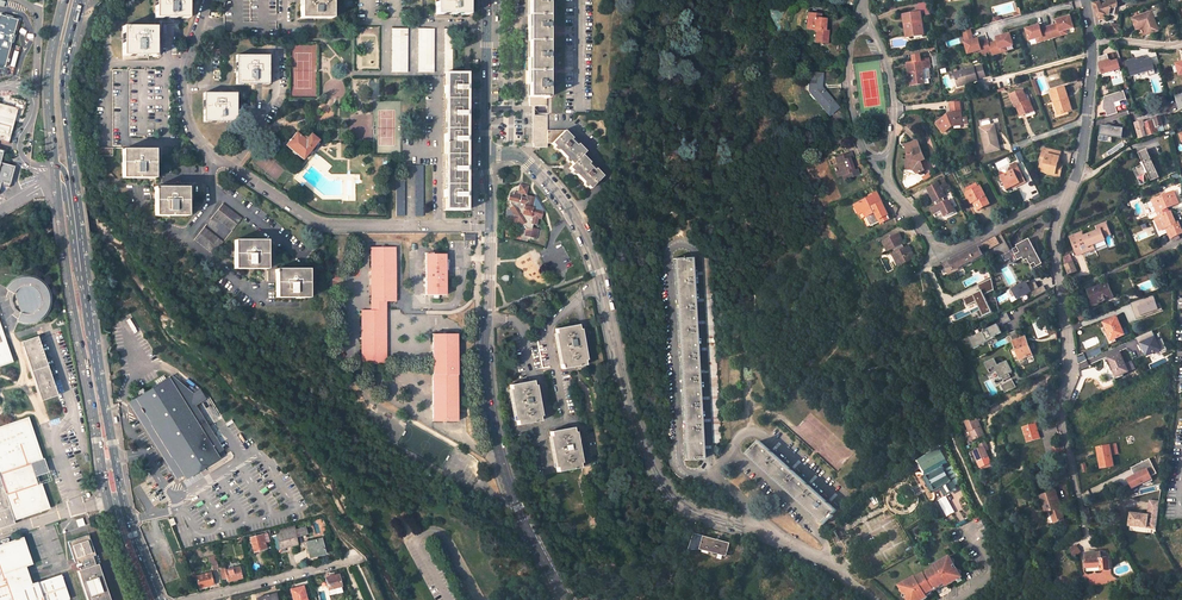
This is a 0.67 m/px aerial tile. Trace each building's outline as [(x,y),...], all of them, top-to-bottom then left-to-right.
[(155,17),(188,18),(188,3),(188,0),(155,0),(155,17)] [(299,13),(332,13),(332,0),(299,0),(299,13)] [(431,13),(463,13),(463,0),(431,0),(431,13)] [(527,109),(530,110),(548,110),(548,99),(548,88),(549,59),(549,29),(550,2),(550,0),(529,0),(527,109)] [(1097,15),(1098,17),(1104,15),(1110,15),(1111,14),(1111,9),(1111,8),(1114,9),(1116,8),(1118,7),(1118,4),(1117,0),(1103,0),(1093,4),(1097,15)] [(1133,18),(1137,29),(1145,26),(1148,34),(1158,31),(1154,18),(1163,15),(1161,8),(1133,18)] [(806,29),(816,30),(815,42),(826,44),(828,31),(824,31),(825,20),(820,19),(820,16),(808,14),(806,29)] [(1,15),(0,18),(0,66),(6,68),(18,20),(1,15)] [(902,17),(904,26),(905,27),(907,39),(923,37),(920,15),(902,17)] [(1061,35),(1060,31),(1065,30),(1073,27),(1070,16),(1058,19),(1059,23),(1057,24),(1048,26),(1051,38),(1061,35)] [(1121,25),(1114,24),(1114,27),(1111,26),(1110,33),(1120,34),(1121,25)] [(1051,38),(1048,26),(1040,29),(1038,29),(1037,25),(1026,29),(1029,40),(1036,38),(1042,36),(1043,40),(1051,38)] [(155,27),(123,26),(122,54),(154,55),(154,40),(155,27)] [(406,73),(406,29),(390,29),(390,73),(406,73)] [(417,30),(416,73),(432,73),(432,30),(417,30)] [(443,73),(451,73),(451,30),(442,30),(442,73),(443,73)] [(990,50),(991,54),(1000,52),(999,48),(1005,46),(1012,44),(1009,33),(997,36),(998,40),(997,40),(988,43),(987,39),(986,39),(990,50)] [(977,42),(976,38),(964,41),(967,52),(980,49),(981,53),(985,52),(990,50),(986,39),(978,41),(977,42)] [(1120,68),(1117,56),(1112,57),(1110,53),(1100,56),(1100,65),(1102,74),(1120,68)] [(236,69),(236,84),(267,84),(268,55),(236,55),(236,69)] [(905,63),(906,74),(908,74),(909,84),(921,83),(921,82),(920,69),(926,68),(927,68),(928,68),(927,59),(918,60),(918,56),(911,57),(911,63),(905,63)] [(1128,62),(1132,76),(1154,69),(1151,59),(1145,61),(1143,57),(1128,62)] [(982,65),(954,72),(957,84),(968,80),(969,82),(978,80),(977,78),(985,76),(982,65)] [(928,81),(927,68),(926,68),(920,69),(921,82),(928,81)] [(464,73),(451,73),(443,73),(441,212),(462,212),(462,198),(463,172),(463,141),(463,115),(464,90),(464,73)] [(806,90),(829,115),(837,108),(820,87),(820,74),(809,73),(806,90)] [(1056,99),(1059,111),(1070,108),(1063,85),(1050,89),(1053,99),(1056,99)] [(1026,100),(1021,88),(1010,93),(1015,105),(1016,105),(1020,114),(1032,110),(1027,100),(1026,100)] [(1123,90),(1101,97),(1107,116),(1117,113),(1115,106),(1121,105),(1120,100),(1126,99),(1123,90)] [(235,93),(203,93),(203,108),(203,121),(236,122),(235,93)] [(937,123),(944,131),(952,124),(962,123),(959,100),(950,100),(951,112),(949,112),(937,123)] [(8,143),(18,108),(12,106),(0,103),(0,141),(8,143)] [(587,187),(588,186),(591,188),(604,176),(597,168),(595,170),(589,164),(591,162),(583,155),(586,151),(579,143),(577,145),(572,139),(573,138),(565,130),(564,132),(564,130),(548,130),(548,117),(548,115),(533,115),(533,130),(532,144),(534,144),(534,147),(548,147),(548,143),(553,143),(555,146),(554,148),(556,150),(559,150),(563,154),(567,158),(567,160),(569,163),(571,161),(574,164),(570,168),(573,171),(572,172),(574,175),(577,174),(581,178),(585,182),(585,185),(587,187)] [(1144,120),(1136,123),(1140,137),(1165,130),(1163,125),(1164,125),(1162,117),(1144,121),(1144,120)] [(983,126),(980,126),(986,149),(1000,145),(994,123),(991,123),(983,126)] [(1101,125),(1099,135),(1123,138),(1124,128),(1101,125)] [(292,151),(302,159),(319,139),(310,131),(306,135),(303,133),(301,136),(295,131),(284,144),(292,151)] [(907,150),(906,152),(908,152),(907,156),(906,155),(904,163),(914,165),(916,170),(923,167),(919,158),(924,156),(916,137),(909,140),(910,143),(905,144),(907,150)] [(1059,149),(1042,144),(1039,155),(1040,155),(1039,162),(1042,163),(1041,168),(1053,172),(1054,169),(1059,170),(1061,163),(1056,162),(1059,149)] [(1151,180),(1160,175),(1148,147),(1140,151),(1144,160),(1142,160),(1143,163),(1134,167),(1138,177),(1142,175),(1144,177),(1146,179),(1148,179),(1151,180)] [(93,158),(109,158),(109,149),(94,150),(93,158)] [(846,157),(850,156),(847,149),(832,155),(835,162),(831,163),(832,165),(831,166),(832,168),(833,169),(836,175),(839,173),(844,171),(844,173),(849,171),(850,174),(856,172),(854,166),(850,168),(846,157)] [(137,150),(121,150),(121,179),(154,178),(154,150),(137,150)] [(5,155),(2,154),(0,162),(9,165),(9,162),(7,161),(6,159),(5,158),(5,155)] [(1000,174),(1006,186),(1019,180),(1020,181),(1024,179),(1015,160),(1010,163),(1012,168),(1000,174)] [(14,166),(9,165),(0,162),(0,186),(1,183),(9,185),(14,166)] [(424,166),(416,166),(415,217),(424,217),(424,166)] [(1179,170),(1172,173),(1174,180),(1181,177),(1179,170)] [(1142,184),(1151,180),(1148,179),(1146,179),(1144,177),(1142,175),(1138,177),(1142,184)] [(406,178),(398,178),(397,216),(405,216),(406,178)] [(937,181),(928,185),(935,200),(936,199),(937,202),(932,205),(934,210),(942,206),(944,213),(952,209),(947,198),(945,199),(943,196),(944,195),(937,181)] [(989,203),(980,183),(966,189),(971,200),(973,199),(977,198),(981,207),(989,203)] [(186,216),(187,187),(171,187),(154,186),(155,216),(186,216)] [(225,193),(229,196),(233,190),(230,187),(225,193)] [(518,204),(520,199),(524,199),(528,197),(529,191),(524,189),(520,192),(518,199),(510,196),(509,201),(507,200),(505,206),(509,207),(509,208),(513,209),(513,211),(515,215),(516,220),(520,221),(517,222),(520,227),(525,225),(527,230),(525,236),(536,239),(539,227),(532,225),(533,223),(536,223),(538,216),(540,217),(542,209),(537,208),(534,207),(535,201),(527,199),(526,202),(523,202),(522,205),(518,204)] [(874,190),(866,194),(867,195),(852,203),(857,212),(861,210),(869,224),(878,220),(879,222),(888,216),(881,202),(878,203),(874,195),(876,193),(874,190)] [(1161,210),(1158,211),(1160,216),(1158,217),(1163,229),(1167,227),(1170,226),(1174,236),(1181,232),(1181,227),(1179,221),(1177,222),(1172,210),(1170,211),(1168,207),(1181,202),(1175,191),(1156,199),(1161,210)] [(223,203),(213,215),(232,230),(241,218),(223,203)] [(1054,214),(1051,208),(1041,213),(1044,219),(1054,214)] [(515,215),(508,219),(512,225),(517,222),(520,221),(516,220),(515,215)] [(1095,247),(1095,246),(1094,243),(1105,238),(1103,236),(1102,233),(1109,230),(1105,220),(1095,225),(1097,229),(1083,235),(1081,231),(1070,236),(1076,252),(1083,249),(1081,245),(1086,243),(1089,250),(1095,247)] [(194,240),(212,254),(222,242),(204,227),(194,240)] [(895,230),(880,237),(885,248),(889,246),(891,250),(889,251),(893,259),(895,257),(898,264),(907,260),(905,257),(909,256),(903,244),(900,246),(899,241),(900,241),(895,230)] [(462,235),(462,241),(469,241),(470,246),(473,246),(473,235),(462,235)] [(999,241),(996,235),(982,243),(982,244),(950,260),(950,259),(944,263),(948,272),(983,254),(981,249),(991,244),(999,241)] [(248,241),(234,241),(235,269),(267,269),(266,241),(248,241)] [(1040,262),(1032,243),(1028,245),(1026,241),(1017,245),(1018,247),(1002,254),(1005,261),(1009,258),(1010,260),(1021,255),(1023,258),(1024,261),(1027,260),(1030,266),(1032,265),(1035,273),(1042,270),(1040,266),(1039,262),(1040,262)] [(1086,243),(1081,245),(1083,249),(1076,252),(1078,255),(1089,250),(1086,243)] [(371,247),(369,247),(370,309),(361,309),(361,364),(387,363),(386,310),(386,300),(395,300),(395,288),(395,247),(371,247)] [(1065,265),(1069,274),(1078,270),(1071,254),(1064,257),(1065,265)] [(444,255),(423,255),(423,296),(444,295),(444,255)] [(725,442),(714,256),(703,257),(714,443),(725,442)] [(704,459),(693,258),(675,259),(675,271),(677,297),(679,319),(680,346),(681,369),(683,395),(684,418),(685,444),(686,461),(704,459)] [(276,282),(276,297),(309,298),(309,270),(292,270),(269,270),(269,282),(276,282)] [(8,298),(10,310),(8,311),(7,310),(3,314),(6,318),(9,322),(14,325),(18,327),(25,328),(31,327),(32,329),(34,329),(40,326),(47,320),(50,315),(52,310),(53,302),(53,297),(51,291),(49,287),(45,282),(41,279),(33,275),(27,274),(18,275),(19,278),(13,280),(9,283),(6,286),(3,290),(1,296),(1,299),(7,301),(7,298),(8,298)] [(1010,288),(1016,299),(1031,291),(1025,280),(1010,288)] [(1094,305),(1114,297),(1108,282),(1088,290),(1094,305)] [(1034,296),(1045,291),(1043,286),(1032,291),(1034,296)] [(1153,295),(1131,303),(1136,318),(1159,310),(1153,295)] [(1005,315),(998,319),(1001,327),(1009,323),(1005,315)] [(1104,322),(1112,340),(1126,334),(1118,317),(1104,322)] [(12,360),(0,324),(0,364),(12,360)] [(576,324),(553,329),(558,351),(562,369),(585,364),(576,324)] [(967,342),(972,352),(993,340),(992,339),(999,335),(995,328),(967,342)] [(430,335),(430,421),(456,421),(455,334),(430,335)] [(1033,359),(1026,341),(1020,343),(1017,334),(1008,337),(1018,364),(1033,359)] [(22,342),(41,401),(57,395),(37,337),(22,342)] [(1108,357),(1115,371),(1117,370),(1120,375),(1129,371),(1120,352),(1108,357)] [(1011,375),(1005,364),(996,368),(993,361),(983,366),(988,376),(994,373),(998,381),(1000,380),(1001,384),(1009,380),(1007,377),(1011,375)] [(222,450),(194,405),(204,399),(200,391),(193,395),(170,377),(128,403),(175,479),(182,475),(215,454),(222,450)] [(507,385),(516,427),(539,422),(535,402),(531,381),(507,385)] [(1014,391),(1010,383),(999,388),(1003,396),(1014,391)] [(653,427),(650,416),(643,419),(647,430),(653,427)] [(2,513),(6,524),(48,511),(40,487),(30,490),(24,467),(40,462),(27,419),(0,429),(0,513),(2,513)] [(973,423),(971,419),(961,423),(964,428),(968,425),(973,423)] [(1039,437),(1035,422),(1021,425),(1026,441),(1039,437)] [(973,423),(968,425),(964,428),(972,443),(983,437),(978,428),(976,429),(973,423)] [(579,467),(572,427),(549,431),(556,471),(579,467)] [(752,454),(829,523),(841,510),(830,500),(812,484),(791,465),(775,450),(764,441),(752,454)] [(1100,446),(1102,459),(1104,459),(1105,467),(1116,465),(1114,454),(1120,453),(1118,443),(1112,444),(1100,446)] [(973,454),(981,469),(991,464),(985,452),(988,451),(984,444),(978,447),(980,450),(973,454)] [(943,466),(951,461),(944,448),(942,449),(941,447),(927,454),(927,455),(924,457),(929,467),(933,465),(935,470),(943,466)] [(215,454),(182,475),(185,479),(218,458),(215,454)] [(1157,472),(1149,458),(1131,467),(1135,475),(1129,478),(1132,482),(1136,480),(1138,484),(1143,482),(1144,484),(1153,479),(1151,475),(1157,472)] [(954,486),(961,482),(953,465),(945,470),(954,486)] [(926,478),(944,468),(943,466),(935,470),(923,477),(933,494),(943,488),(942,486),(934,491),(926,478)] [(945,470),(944,468),(926,478),(934,491),(942,486),(943,488),(945,492),(954,487),(954,486),(945,470)] [(1138,484),(1136,480),(1132,482),(1129,478),(1128,478),(1133,487),(1138,484)] [(1060,506),(1061,506),(1056,489),(1040,494),(1045,510),(1044,510),(1047,523),(1064,519),(1060,506)] [(1146,526),(1146,520),(1156,521),(1159,501),(1149,500),(1147,514),(1130,511),(1128,524),(1146,526)] [(306,533),(304,526),(275,534),(279,548),(297,544),(295,536),(306,533)] [(265,543),(271,542),(268,530),(254,534),(254,537),(250,538),(253,552),(266,549),(265,543)] [(724,540),(719,539),(718,541),(707,538),(696,535),(693,544),(705,547),(716,550),(715,552),(720,554),(721,552),(729,554),(732,545),(723,542),(724,540)] [(98,565),(95,566),(92,558),(95,557),(88,536),(67,543),(74,564),(77,562),(78,565),(77,565),(76,566),(76,567),(77,568),(77,569),(78,569),(79,569),(80,571),(77,572),(86,599),(109,599),(98,565)] [(61,576),(31,586),(24,567),(31,564),(22,539),(8,544),(7,541),(7,540),(7,539),(6,539),(0,541),(0,543),(1,543),(2,545),(0,546),(0,599),(69,599),(61,576)] [(305,543),(309,559),(323,555),(320,539),(305,543)] [(1076,544),(1068,550),(1073,557),(1081,551),(1076,544)] [(1093,549),(1085,550),(1086,571),(1110,569),(1109,558),(1102,558),(1102,551),(1093,552),(1093,549)] [(948,557),(933,566),(934,568),(927,572),(928,575),(924,577),(923,575),(915,580),(914,578),(899,587),(907,599),(924,599),(927,598),(926,596),(935,591),(937,593),(945,588),(960,578),(956,570),(954,571),(952,567),(954,566),(948,557)] [(226,578),(227,581),(242,577),(239,566),(224,569),(226,578)] [(211,585),(208,572),(195,576),(198,588),(211,585)] [(340,574),(324,578),(328,591),(343,587),(340,574)] [(292,599),(306,599),(303,588),(290,591),(292,599)]
